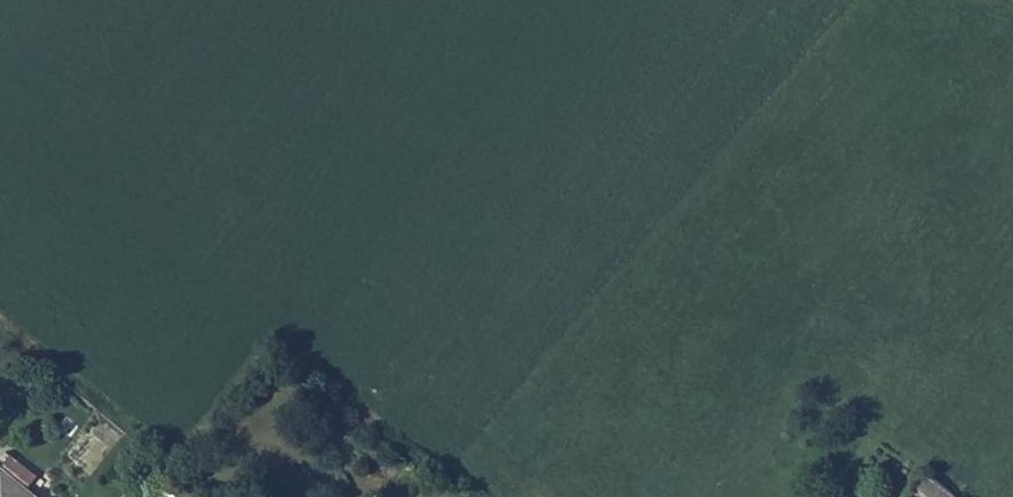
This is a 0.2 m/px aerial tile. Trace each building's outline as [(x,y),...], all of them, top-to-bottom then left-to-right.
[(22,452),(16,459),(0,480),(0,496),(75,496),(22,452)] [(16,459),(10,454),(0,465),(0,480),(16,459)] [(940,496),(972,496),(951,482),(940,496)]
